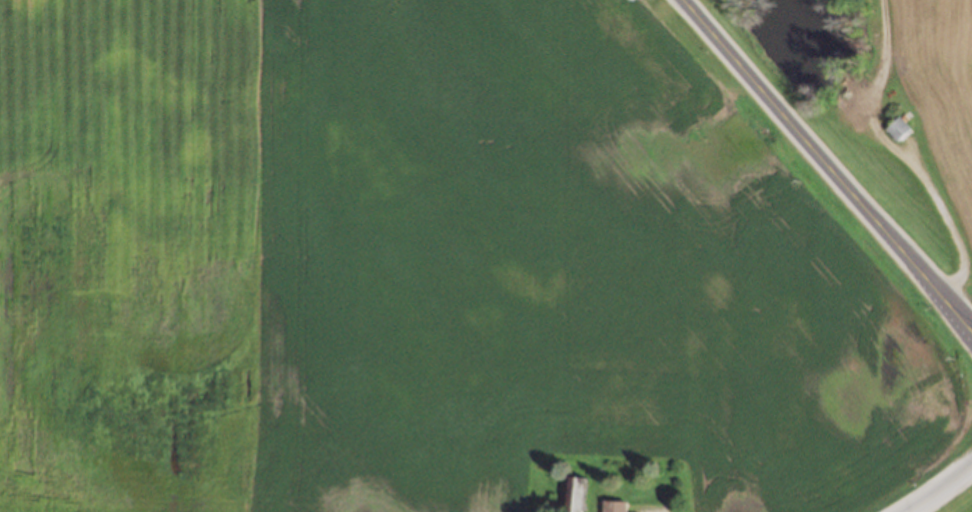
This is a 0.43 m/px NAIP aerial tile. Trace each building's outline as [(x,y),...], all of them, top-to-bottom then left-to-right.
[(897,143),(910,129),(898,116),(884,130),(897,143)] [(583,477),(565,476),(563,511),(581,511),(583,477)] [(600,500),(599,511),(624,511),(624,501),(600,500)]
